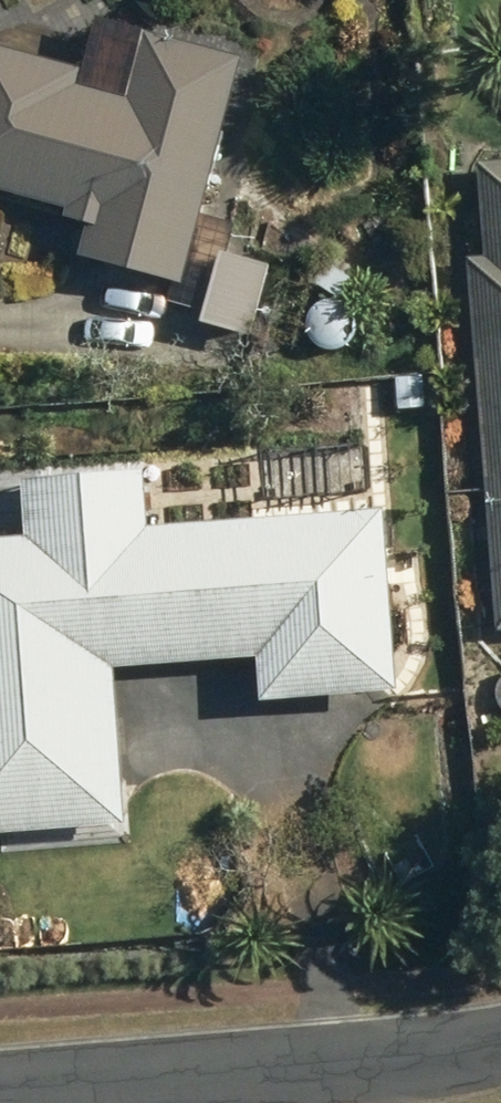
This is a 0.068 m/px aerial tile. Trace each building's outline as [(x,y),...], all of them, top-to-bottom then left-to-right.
[(71,66),(0,48),(0,191),(59,206),(56,216),(82,222),(74,255),(175,281),(233,54),(135,29),(118,94),(67,81),(71,66)] [(462,256),(491,629),(500,628),(500,160),(472,162),(480,255),(462,256)] [(263,277),(216,264),(197,335),(245,347),(263,277)] [(313,289),(272,276),(260,314),(302,327),(313,289)] [(417,375),(393,376),(395,408),(419,406),(417,375)] [(355,434),(265,442),(270,500),(361,491),(355,434)] [(117,823),(108,663),(250,655),(252,696),(386,689),(376,511),(140,524),(137,470),(18,476),(21,538),(0,539),(0,830),(117,823)] [(388,854),(390,894),(443,892),(441,852),(388,854)] [(30,950),(27,913),(0,915),(0,952),(30,950)]
